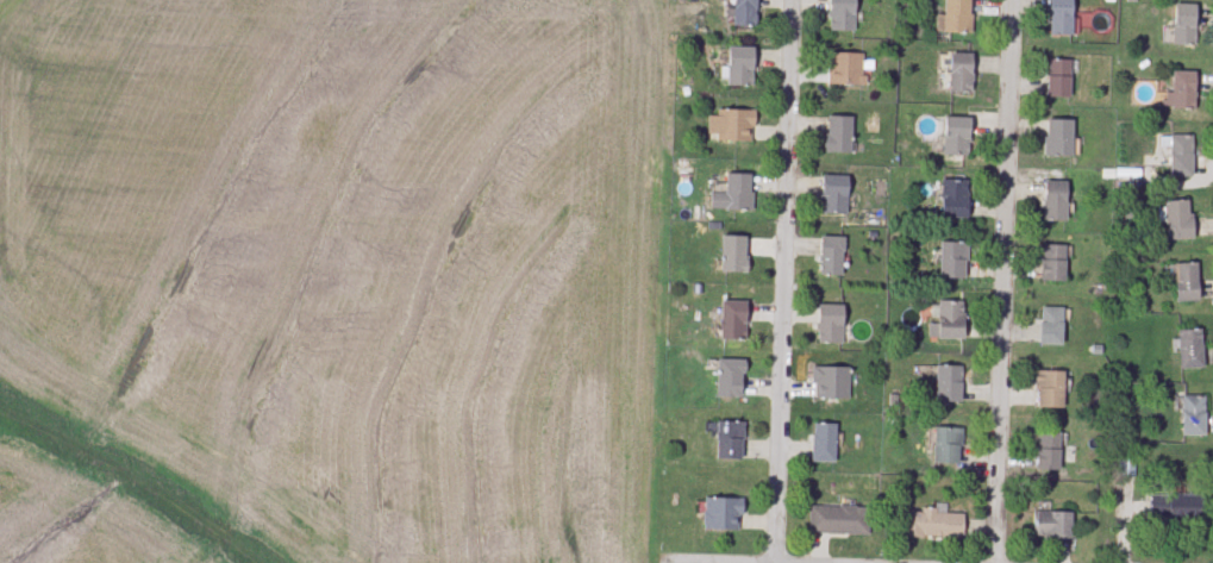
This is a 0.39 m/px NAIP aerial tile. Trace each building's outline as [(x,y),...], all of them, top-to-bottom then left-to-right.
[(757,27),(757,0),(734,0),(734,26),(757,27)] [(830,32),(857,32),(857,0),(830,0),(830,32)] [(972,0),(946,0),(946,15),(938,15),(938,34),(972,34),(972,0)] [(1075,36),(1075,0),(1050,0),(1050,36),(1075,36)] [(1174,45),(1197,45),(1197,5),(1174,5),(1174,45)] [(729,87),(755,87),(755,48),(729,48),(729,87)] [(826,85),(863,85),(863,53),(826,53),(826,85)] [(974,54),(951,54),(951,93),(974,93),(974,54)] [(1071,98),(1071,60),(1048,60),(1048,98),(1071,98)] [(1196,72),(1172,72),(1172,109),(1196,109),(1196,72)] [(716,143),(754,143),(754,111),(709,111),(709,136),(716,136),(716,143)] [(852,117),(827,117),(827,154),(852,154),(852,117)] [(971,156),(971,118),(944,118),(944,156),(971,156)] [(1073,156),(1073,120),(1046,120),(1046,156),(1073,156)] [(1171,177),(1193,177),(1193,136),(1171,136),(1171,177)] [(753,210),(753,175),(727,175),(727,194),(712,194),(712,210),(753,210)] [(849,177),(822,177),(822,215),(849,215),(849,177)] [(942,219),(970,219),(970,180),(942,180),(942,219)] [(1044,181),(1044,221),(1068,221),(1068,181),(1044,181)] [(1167,241),(1193,240),(1192,201),(1166,202),(1167,241)] [(747,236),(723,236),(723,273),(747,273),(747,236)] [(821,277),(843,277),(843,237),(821,237),(821,277)] [(967,280),(967,243),(940,243),(940,280),(967,280)] [(1042,282),(1068,282),(1068,245),(1042,245),(1042,282)] [(1199,302),(1198,264),(1176,265),(1177,303),(1199,302)] [(747,340),(747,302),(721,302),(721,340),(747,340)] [(965,340),(965,302),(939,302),(939,340),(965,340)] [(843,344),(843,306),(818,306),(818,344),(843,344)] [(1064,345),(1064,308),(1042,308),(1042,345),(1064,345)] [(1180,330),(1180,370),(1203,370),(1203,330),(1180,330)] [(743,398),(743,360),(718,360),(718,398),(743,398)] [(962,366),(937,366),(937,402),(962,402),(962,366)] [(849,399),(849,368),(813,368),(813,399),(849,399)] [(1065,372),(1037,372),(1037,408),(1065,408),(1065,372)] [(1206,436),(1206,397),(1182,397),(1182,436),(1206,436)] [(743,422),(717,422),(717,460),(743,460),(743,422)] [(836,462),(836,424),(813,424),(813,462),(836,462)] [(934,445),(934,464),(962,464),(962,429),(928,429),(928,445),(934,445)] [(1061,433),(1038,433),(1038,471),(1061,471),(1061,433)] [(1150,498),(1150,519),(1205,520),(1206,508),(1178,507),(1178,499),(1150,498)] [(704,499),(704,530),(741,530),(741,499),(704,499)] [(869,535),(869,507),(809,507),(809,535),(869,535)] [(902,539),(964,539),(964,512),(902,512),(902,539)] [(1072,512),(1034,512),(1034,539),(1072,539),(1072,512)]
